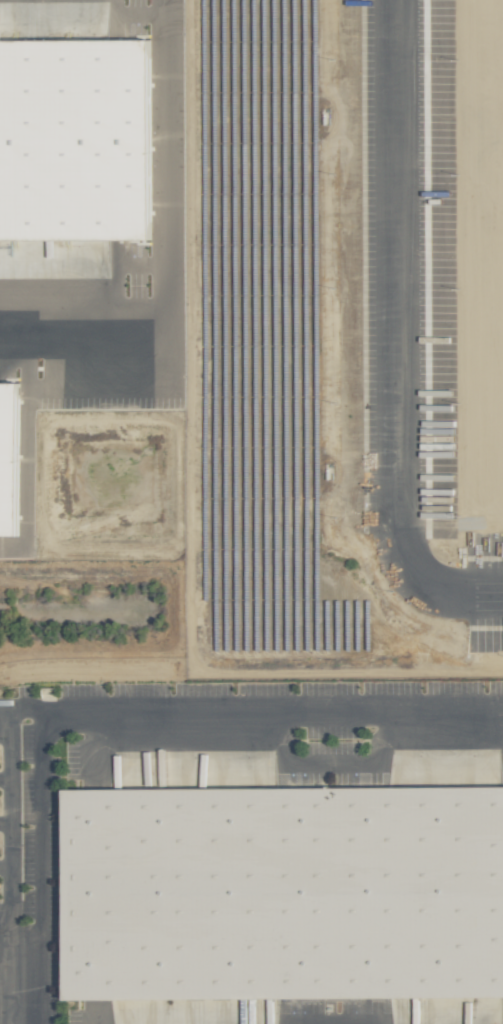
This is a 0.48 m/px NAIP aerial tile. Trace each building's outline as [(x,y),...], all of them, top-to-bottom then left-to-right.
[(153,238),(153,38),(0,38),(0,239),(153,238)] [(24,535),(23,382),(0,382),(0,535),(24,535)] [(65,789),(66,1000),(502,998),(502,787),(65,789)]
